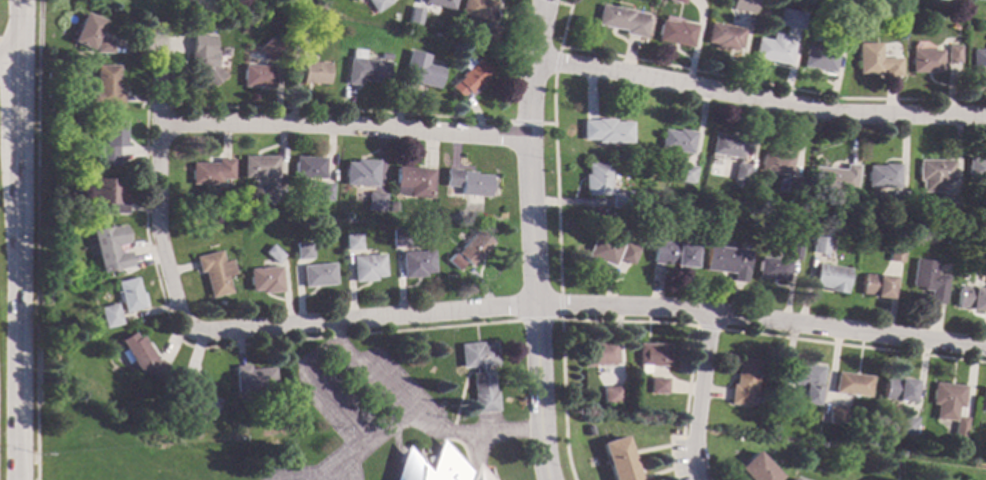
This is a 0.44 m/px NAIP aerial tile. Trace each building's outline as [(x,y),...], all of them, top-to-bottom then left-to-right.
[(370,8),(366,0),(386,0),(370,8)] [(423,2),(424,0),(455,0),(452,10),(423,2)] [(460,13),(463,0),(490,0),(494,1),(489,21),(460,13)] [(727,8),(750,14),(753,0),(729,0),(727,8)] [(615,7),(615,6),(622,7),(621,8),(631,10),(630,12),(645,14),(644,18),(646,18),(642,37),(622,33),(622,30),(594,25),(598,4),(615,7)] [(423,9),(418,25),(407,22),(412,6),(423,9)] [(802,12),(798,29),(775,24),(778,7),(802,12)] [(101,19),(89,48),(69,40),(81,11),(101,19)] [(675,23),(675,21),(694,24),(690,47),(655,40),(659,19),(675,23)] [(741,28),(738,48),(734,47),(733,50),(711,46),(712,43),(704,41),(708,22),(741,28)] [(500,27),(495,44),(483,40),(488,24),(500,27)] [(779,34),(778,35),(785,36),(784,41),(791,42),(786,64),(751,57),(755,38),(768,40),(770,32),(779,34)] [(222,43),(209,53),(202,43),(214,33),(222,43)] [(281,48),(268,61),(256,48),(269,36),(281,48)] [(303,54),(291,54),(291,38),(304,38),(303,54)] [(110,40),(110,52),(93,52),(93,39),(110,40)] [(878,58),(897,57),(898,76),(881,76),(881,69),(878,69),(878,73),(856,74),(855,43),(878,43),(878,58)] [(834,51),(830,72),(799,66),(803,45),(834,51)] [(959,63),(946,63),(946,45),(959,45),(959,63)] [(363,50),(363,58),(389,61),(387,82),(359,79),(359,84),(345,83),(347,57),(350,57),(351,48),(363,50)] [(940,72),(909,72),(910,49),(940,49),(940,72)] [(970,49),(985,49),(985,72),(970,72),(970,49)] [(429,55),(426,63),(443,68),(438,88),(402,79),(405,69),(404,69),(409,50),(429,55)] [(389,53),(389,60),(379,59),(380,52),(389,53)] [(223,76),(206,88),(189,66),(206,54),(223,76)] [(474,62),(478,58),(491,73),(480,83),(482,85),(470,96),(467,92),(461,97),(451,86),(461,76),(460,75),(466,69),(460,63),(468,56),(474,62)] [(328,62),(326,83),(300,82),(301,61),(328,62)] [(116,90),(121,90),(121,104),(86,105),(86,90),(93,90),(93,65),(116,64),(116,90)] [(273,86),(241,86),(241,65),(273,65),(273,86)] [(82,122),(76,125),(73,118),(80,115),(82,122)] [(612,121),(629,121),(629,142),(595,142),(595,139),(580,139),(580,120),(595,120),(594,118),(612,118),(612,121)] [(121,145),(116,145),(116,166),(100,166),(100,157),(91,157),(91,142),(100,142),(100,120),(121,120),(121,145)] [(693,132),(689,154),(658,148),(662,128),(676,131),(676,128),(693,132)] [(743,138),(739,158),(709,152),(712,132),(743,138)] [(791,154),(788,175),(758,169),(762,149),(791,154)] [(277,176),(243,177),(243,156),(277,156),(277,176)] [(325,157),(324,178),(294,177),(295,156),(325,157)] [(967,157),(985,157),(985,178),(967,178),(967,157)] [(233,178),(221,178),(221,184),(190,184),(191,162),(216,163),(216,158),(233,159),(233,178)] [(377,160),(375,186),(344,184),(345,161),(355,162),(355,159),(377,160)] [(953,180),(942,180),(942,191),(920,191),(920,180),(917,180),(917,159),(953,160),(953,180)] [(608,194),(582,194),(581,175),(585,174),(585,162),(607,162),(608,194)] [(747,164),(744,181),(731,179),(734,162),(747,164)] [(694,167),(691,184),(673,181),(676,163),(694,167)] [(856,165),(853,192),(810,188),(812,166),(842,169),(843,163),(856,165)] [(898,164),(898,187),(866,186),(867,165),(881,165),(881,163),(898,164)] [(433,169),(431,198),(407,196),(408,193),(394,192),(396,166),(433,169)] [(459,169),(459,170),(490,173),(488,197),(481,196),(480,204),(465,203),(466,195),(459,194),(459,187),(444,185),(445,168),(459,169)] [(800,177),(797,194),(783,192),(785,175),(800,177)] [(118,201),(125,201),(125,213),(104,213),(104,203),(91,203),(92,177),(118,177),(118,201)] [(283,193),(270,205),(258,192),(270,180),(283,193)] [(333,183),(331,200),(318,199),(320,182),(333,183)] [(628,207),(610,208),(609,191),(627,190),(628,207)] [(905,191),(904,207),(890,206),(891,190),(905,191)] [(384,193),(383,211),(366,210),(367,192),(384,193)] [(957,214),(940,214),(940,196),(957,196),(957,214)] [(396,201),(396,211),(388,211),(388,201),(396,201)] [(856,230),(850,233),(847,228),(853,224),(856,230)] [(127,242),(115,245),(117,253),(128,251),(131,264),(100,272),(89,230),(110,225),(110,227),(115,225),(115,227),(123,225),(127,242)] [(491,242),(480,254),(481,255),(470,267),(454,252),(476,228),(491,242)] [(407,246),(390,246),(390,229),(408,229),(407,246)] [(360,249),(344,250),(343,234),(359,233),(360,249)] [(619,244),(611,266),(584,256),(593,234),(619,244)] [(826,237),(824,253),(809,252),(810,235),(826,237)] [(954,238),(950,246),(944,243),(948,235),(954,238)] [(674,242),(673,243),(692,244),(690,267),(649,264),(651,240),(674,242)] [(311,259),(295,259),(294,242),(310,242),(311,259)] [(636,248),(630,264),(615,259),(621,242),(636,248)] [(798,243),(795,260),(785,259),(787,242),(798,243)] [(283,255),(275,263),(263,252),(271,243),(283,255)] [(746,250),(742,283),(729,281),(731,270),(702,266),(704,245),(746,250)] [(901,248),(899,262),(885,261),(887,246),(901,248)] [(222,261),(230,259),(234,274),(226,276),(230,292),(209,298),(202,271),(198,272),(194,256),(219,250),(222,261)] [(433,272),(423,273),(423,276),(401,278),(399,252),(431,250),(433,272)] [(384,276),(374,276),(374,280),(352,282),(350,256),(382,253),(384,276)] [(455,271),(462,263),(451,253),(444,261),(455,271)] [(787,260),(784,281),(754,277),(757,256),(787,260)] [(934,261),(932,273),(945,275),(941,304),(926,302),(927,291),(919,290),(919,287),(909,286),(913,258),(934,261)] [(334,284),(302,286),(300,265),(333,262),(334,284)] [(847,268),(843,293),(826,290),(826,288),(811,285),(814,263),(847,268)] [(282,291),(259,293),(259,289),(249,290),(247,269),(279,265),(282,291)] [(890,276),(888,299),(858,295),(861,273),(890,276)] [(142,307),(122,312),(119,302),(116,302),(114,292),(117,291),(114,282),(135,277),(142,307)] [(985,289),(984,312),(966,310),(967,307),(954,306),(957,286),(985,289)] [(119,324),(101,328),(96,306),(114,302),(119,324)] [(135,338),(139,335),(154,361),(156,358),(166,365),(154,380),(142,370),(138,375),(129,360),(125,363),(118,352),(123,348),(117,340),(131,331),(135,338)] [(480,344),(494,343),(496,364),(484,365),(484,371),(490,371),(492,391),(495,390),(497,410),(473,412),(470,373),(473,372),(473,366),(460,367),(457,344),(480,342),(480,344)] [(615,363),(581,365),(579,345),(614,342),(615,363)] [(667,366),(636,366),(637,342),(668,343),(667,366)] [(758,360),(754,392),(749,391),(747,406),(728,404),(730,384),(734,385),(737,357),(758,360)] [(822,366),(818,406),(801,404),(803,388),(799,388),(800,384),(790,383),(792,363),(822,366)] [(248,369),(273,367),(275,387),(259,389),(260,397),(246,398),(245,390),(234,391),(232,366),(248,365),(248,369)] [(195,376),(190,386),(217,400),(207,419),(178,403),(185,390),(172,383),(180,368),(195,376)] [(872,376),(869,397),(834,392),(837,371),(872,376)] [(913,380),(911,401),(882,399),(883,377),(913,380)] [(666,393),(649,393),(649,378),(666,378),(666,393)] [(963,386),(961,406),(955,406),(954,421),(934,418),(935,404),(930,404),(933,382),(963,386)] [(620,403),(602,404),(601,387),(620,386),(620,403)] [(797,394),(795,411),(777,408),(780,391),(797,394)] [(847,422),(830,424),(828,407),(845,405),(847,422)] [(966,417),(963,444),(952,443),(955,416),(966,417)] [(594,433),(585,435),(583,427),(591,425),(594,433)] [(623,435),(637,479),(610,479),(599,443),(623,435)] [(474,462),(491,479),(393,479),(404,445),(428,471),(439,438),(470,473),(474,462)] [(779,476),(775,479),(747,479),(736,469),(755,451),(779,476)]
